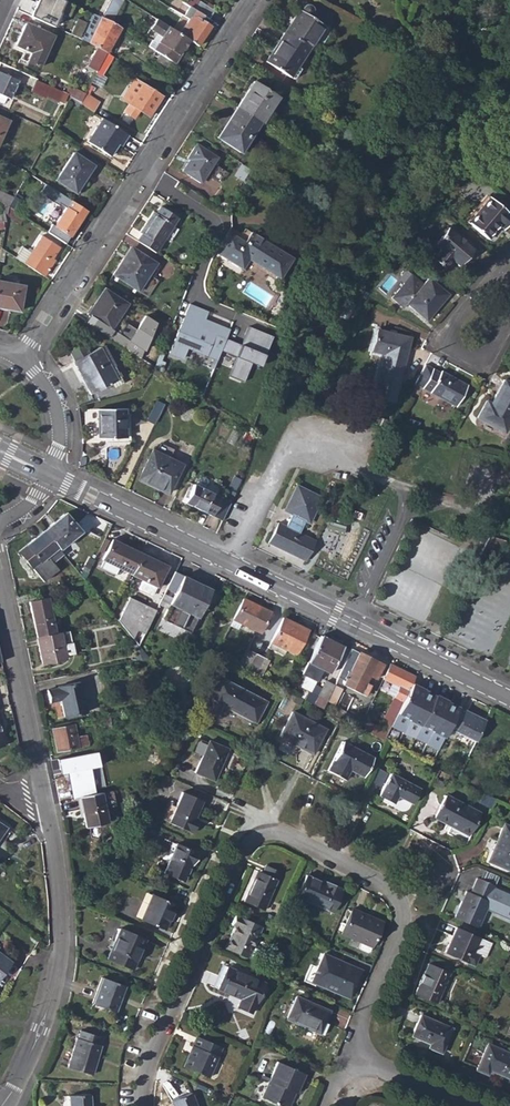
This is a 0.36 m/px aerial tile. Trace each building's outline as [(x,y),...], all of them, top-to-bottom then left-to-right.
[(64,0),(39,0),(32,16),(52,26),(59,12),(69,17),(74,5),(64,0)] [(112,23),(123,0),(111,0),(102,17),(112,23)] [(195,10),(208,19),(214,10),(200,2),(197,7),(188,1),(186,4),(195,10)] [(182,2),(177,9),(185,15),(190,12),(192,14),(195,10),(186,4),(182,2)] [(299,10),(284,32),(309,48),(324,25),(310,17),(313,13),(314,11),(313,8),(312,6),(309,4),(306,4),(303,5),(300,10),(299,10)] [(192,14),(211,26),(213,22),(208,19),(195,10),(192,14)] [(78,38),(87,42),(97,48),(106,53),(121,28),(112,23),(102,17),(91,12),(85,23),(78,38)] [(189,40),(198,46),(211,26),(192,14),(179,34),(189,40)] [(85,23),(77,19),(70,34),(78,38),(85,23)] [(162,36),(157,43),(153,50),(160,54),(172,63),(181,49),(183,50),(189,40),(179,34),(168,27),(163,23),(156,19),(150,29),(162,36)] [(15,45),(31,53),(27,62),(40,68),(54,35),(25,23),(15,45)] [(284,32),(265,60),(295,79),(301,69),(297,67),(309,48),(284,32)] [(152,40),(148,46),(153,50),(157,43),(152,40)] [(87,66),(97,71),(106,53),(97,48),(87,66)] [(96,73),(101,76),(113,57),(106,53),(97,71),(96,73)] [(174,64),(172,63),(160,54),(155,61),(169,72),(174,64)] [(1,95),(4,96),(13,76),(0,70),(0,97),(1,95)] [(124,112),(134,119),(139,110),(149,116),(161,96),(134,78),(127,89),(120,98),(123,100),(129,104),(124,112)] [(31,92),(57,104),(59,100),(64,103),(68,94),(65,92),(62,91),(61,92),(36,80),(31,92)] [(253,81),(236,107),(237,107),(259,122),(261,123),(278,97),(253,81)] [(65,92),(68,94),(71,95),(69,97),(80,104),(85,94),(74,88),(73,90),(68,88),(65,92)] [(85,94),(80,104),(93,112),(97,105),(91,101),(93,99),(85,94)] [(237,107),(218,138),(240,152),(259,122),(237,107)] [(8,121),(5,120),(9,112),(0,108),(0,139),(8,121)] [(87,141),(110,156),(118,143),(121,146),(127,135),(102,118),(87,141)] [(189,160),(181,171),(200,183),(217,157),(196,144),(187,158),(189,160)] [(55,180),(73,192),(81,179),(83,181),(93,165),(73,152),(55,180)] [(52,224),(47,231),(65,243),(86,210),(45,183),(39,193),(56,205),(58,202),(65,207),(54,225),(52,224)] [(1,204),(8,207),(14,197),(0,191),(0,203),(1,204)] [(8,207),(15,211),(22,200),(15,195),(14,197),(8,207)] [(467,222),(488,240),(499,226),(504,229),(509,222),(509,214),(489,196),(467,222)] [(1,204),(0,214),(0,222),(6,221),(7,216),(8,207),(1,204)] [(155,252),(160,245),(178,218),(160,206),(155,213),(153,211),(139,232),(141,233),(137,240),(155,252)] [(7,216),(20,224),(25,217),(15,211),(8,207),(7,216)] [(440,250),(433,258),(443,267),(451,259),(459,266),(473,249),(448,227),(433,244),(440,250)] [(228,231),(215,252),(242,269),(249,259),(280,279),(293,258),(252,232),(245,242),(228,231)] [(15,258),(44,276),(49,269),(46,267),(60,247),(42,235),(32,249),(29,248),(28,250),(22,246),(15,258)] [(130,247),(113,275),(138,291),(156,263),(130,247)] [(423,284),(412,274),(395,293),(392,297),(404,307),(407,304),(408,304),(424,318),(438,302),(440,304),(443,300),(448,295),(428,278),(423,284)] [(19,311),(24,285),(0,281),(0,308),(19,311)] [(93,304),(86,315),(110,330),(127,303),(106,289),(96,305),(93,304)] [(209,311),(191,304),(171,353),(184,358),(189,347),(218,358),(224,350),(227,341),(230,329),(220,324),(216,333),(203,327),(209,311)] [(157,323),(144,316),(123,348),(143,360),(157,323)] [(242,346),(227,341),(224,350),(238,355),(229,378),(245,384),(252,366),(261,370),(274,337),(249,327),(242,346)] [(384,354),(373,397),(396,402),(411,337),(377,329),(371,351),(384,354)] [(69,352),(74,361),(73,361),(90,394),(111,384),(117,380),(100,347),(89,353),(84,344),(69,352)] [(100,347),(117,380),(121,378),(103,345),(100,347)] [(424,364),(413,383),(454,407),(466,387),(457,383),(456,384),(449,379),(450,378),(439,371),(439,373),(424,364)] [(111,384),(114,388),(124,383),(121,378),(117,380),(111,384)] [(477,418),(505,433),(509,424),(509,383),(504,379),(491,403),(488,409),(483,406),(477,418)] [(149,414),(157,418),(166,399),(159,395),(149,414)] [(483,406),(488,409),(491,403),(486,401),(483,406)] [(210,403),(205,410),(214,416),(218,408),(210,403)] [(127,438),(126,408),(97,408),(97,438),(127,438)] [(153,450),(169,458),(170,454),(154,446),(153,450)] [(169,458),(153,450),(139,478),(159,488),(158,489),(168,494),(182,464),(169,458)] [(194,484),(185,502),(211,515),(220,497),(204,490),(207,483),(207,480),(206,478),(203,477),(200,477),(198,478),(194,485),(194,484)] [(277,522),(267,542),(305,561),(315,540),(299,533),(304,521),(309,524),(322,497),(296,485),(284,511),(291,514),(286,526),(277,522)] [(59,549),(80,532),(64,513),(43,531),(59,549)] [(62,554),(59,549),(43,531),(19,551),(43,582),(58,570),(52,563),(62,554)] [(489,536),(477,560),(494,568),(507,541),(489,536)] [(124,549),(126,546),(112,540),(102,560),(103,560),(100,567),(113,573),(116,566),(131,574),(140,556),(124,549)] [(157,587),(167,566),(141,554),(140,556),(131,574),(131,575),(157,587)] [(190,632),(211,589),(183,576),(163,619),(190,632)] [(36,637),(55,633),(47,598),(29,602),(36,637)] [(156,610),(130,598),(118,621),(139,645),(156,610)] [(260,633),(270,612),(243,598),(233,619),(241,624),(260,633)] [(296,655),(308,630),(283,618),(270,643),(268,648),(286,657),(288,651),(296,655)] [(230,626),(237,630),(241,624),(233,619),(230,626)] [(68,630),(59,632),(62,645),(71,643),(68,630)] [(59,632),(55,633),(36,637),(42,664),(65,659),(64,655),(62,645),(59,632)] [(330,674),(343,647),(321,636),(308,662),(302,674),(306,676),(316,681),(320,672),(329,676),(330,674)] [(71,643),(62,645),(64,655),(73,653),(71,643)] [(136,648),(138,661),(150,659),(140,646),(136,648)] [(248,672),(257,654),(247,649),(241,660),(232,655),(228,662),(248,672)] [(326,700),(333,704),(343,685),(359,652),(351,649),(334,685),(326,700)] [(220,658),(228,662),(232,655),(223,651),(220,658)] [(286,657),(293,660),(296,655),(288,651),(286,657)] [(375,680),(383,664),(359,652),(343,685),(364,696),(370,684),(366,682),(368,677),(375,680)] [(248,672),(260,678),(269,661),(257,654),(248,672)] [(411,684),(415,677),(390,665),(383,679),(391,682),(387,692),(394,696),(384,717),(393,721),(411,684)] [(171,679),(181,690),(186,685),(176,674),(171,679)] [(301,685),(312,690),(316,681),(306,676),(301,685)] [(255,723),(266,702),(218,677),(202,709),(216,716),(222,705),(255,723)] [(326,700),(334,685),(325,681),(318,696),(308,691),(304,700),(322,709),(326,700)] [(58,687),(58,688),(47,690),(50,702),(61,700),(64,717),(86,712),(80,682),(58,687)] [(402,732),(423,690),(411,684),(393,721),(391,725),(390,726),(402,732)] [(299,697),(304,700),(308,691),(303,689),(299,697)] [(414,738),(435,696),(423,690),(402,732),(402,733),(413,739),(414,738)] [(425,744),(446,702),(435,696),(414,738),(425,744)] [(448,728),(459,708),(446,702),(425,744),(425,745),(437,750),(448,728)] [(476,741),(485,720),(459,708),(448,728),(476,741)] [(341,719),(344,713),(337,710),(335,715),(341,719)] [(313,754),(325,729),(292,712),(279,737),(313,754)] [(341,719),(348,722),(351,717),(344,713),(341,719)] [(385,722),(391,725),(393,721),(384,717),(382,720),(385,722)] [(377,737),(383,740),(387,732),(390,726),(391,725),(385,722),(377,737)] [(77,737),(74,723),(51,728),(56,752),(89,746),(87,735),(77,737)] [(158,763),(160,764),(167,743),(152,741),(149,761),(158,762),(158,763)] [(217,748),(218,745),(209,741),(195,772),(214,781),(226,752),(217,748)] [(363,776),(373,758),(342,741),(326,770),(344,779),(349,769),(363,776)] [(79,770),(78,761),(59,765),(64,791),(91,787),(87,769),(79,770)] [(412,803),(419,789),(390,774),(378,795),(392,803),(397,795),(412,803)] [(108,824),(101,792),(81,797),(85,813),(83,813),(86,828),(108,824)] [(194,818),(202,801),(182,792),(169,822),(191,832),(196,819),(194,818)] [(467,835),(479,813),(445,795),(434,817),(467,835)] [(5,840),(11,831),(6,828),(0,824),(0,837),(5,840)] [(503,824),(487,861),(509,871),(509,827),(503,824)] [(193,864),(197,854),(176,844),(164,872),(184,881),(192,863),(193,864)] [(265,865),(261,873),(260,872),(256,880),(254,878),(243,901),(264,910),(277,880),(280,881),(283,873),(265,865)] [(478,879),(494,886),(498,876),(482,870),(478,879)] [(325,881),(325,883),(306,875),(297,897),(332,912),(342,890),(340,890),(341,888),(325,881)] [(476,878),(469,893),(465,903),(461,901),(454,917),(477,927),(485,909),(509,920),(509,895),(493,888),(494,886),(478,879),(476,878)] [(465,891),(461,901),(465,903),(469,893),(465,891)] [(164,930),(175,905),(151,895),(141,920),(164,930)] [(371,947),(382,921),(352,908),(341,934),(360,943),(358,947),(359,949),(366,952),(368,951),(370,947),(371,947)] [(252,946),(261,927),(234,915),(230,924),(234,926),(225,948),(248,957),(248,955),(256,959),(260,950),(252,946)] [(132,969),(145,940),(119,928),(113,941),(117,943),(109,959),(132,969)] [(492,943),(480,938),(458,928),(455,937),(452,936),(445,952),(469,963),(474,966),(479,955),(485,958),(492,943)] [(106,958),(109,959),(117,943),(113,941),(106,958)] [(11,962),(0,953),(0,977),(11,962)] [(357,981),(361,970),(323,954),(311,982),(345,997),(351,983),(348,982),(350,978),(357,981)] [(436,1003),(449,973),(428,963),(414,994),(436,1003)] [(251,1013),(264,983),(227,967),(217,989),(233,996),(233,994),(241,998),(240,999),(237,1007),(251,1013)] [(115,1012),(125,986),(101,977),(93,1001),(102,1004),(104,1008),(115,1012)] [(345,997),(349,998),(355,985),(357,981),(350,978),(348,982),(351,983),(345,997)] [(323,1022),(328,1011),(296,997),(286,1018),(317,1032),(321,1022),(323,1022)] [(441,1053),(452,1028),(420,1015),(411,1036),(430,1043),(428,1047),(441,1053)] [(99,1044),(101,1036),(80,1030),(77,1038),(76,1038),(67,1067),(92,1075),(96,1061),(94,1061),(95,1055),(97,1056),(100,1045),(99,1044)] [(208,1077),(221,1047),(197,1037),(192,1047),(194,1047),(191,1056),(189,1055),(183,1067),(208,1077)] [(487,1043),(476,1070),(487,1074),(489,1069),(509,1078),(509,1053),(487,1043)] [(304,1074),(276,1062),(269,1079),(268,1081),(261,1097),(281,1105),(287,1105),(293,1092),(295,1093),(296,1093),(304,1074)] [(290,1105),(295,1093),(293,1092),(287,1105),(293,1105),(290,1105)] [(69,1105),(90,1105),(89,1093),(69,1095),(69,1105)] [(191,1093),(171,1101),(173,1105),(196,1105),(191,1093)]
